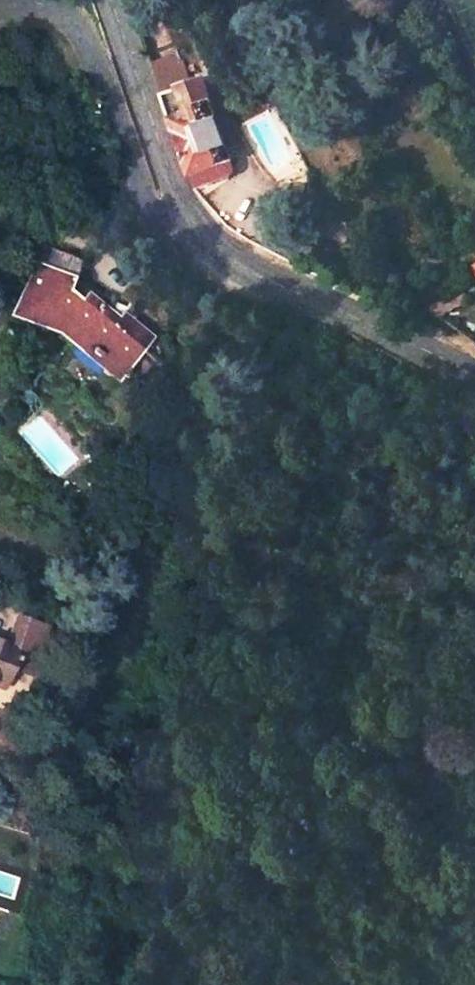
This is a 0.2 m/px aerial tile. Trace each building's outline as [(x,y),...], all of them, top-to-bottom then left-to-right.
[(174,56),(148,65),(159,98),(185,89),(174,56)] [(215,120),(201,83),(185,89),(159,98),(187,179),(222,166),(231,162),(227,150),(224,151),(212,121),(215,120)] [(227,179),(222,166),(187,179),(195,192),(227,179)] [(180,250),(173,238),(160,245),(167,256),(180,250)] [(76,278),(80,261),(53,253),(39,244),(32,259),(38,262),(22,305),(58,318),(123,368),(152,334),(120,310),(123,306),(116,300),(108,309),(83,292),(79,297),(66,287),(69,277),(76,278)] [(25,673),(43,622),(18,613),(8,641),(0,638),(0,682),(5,665),(25,673)]
